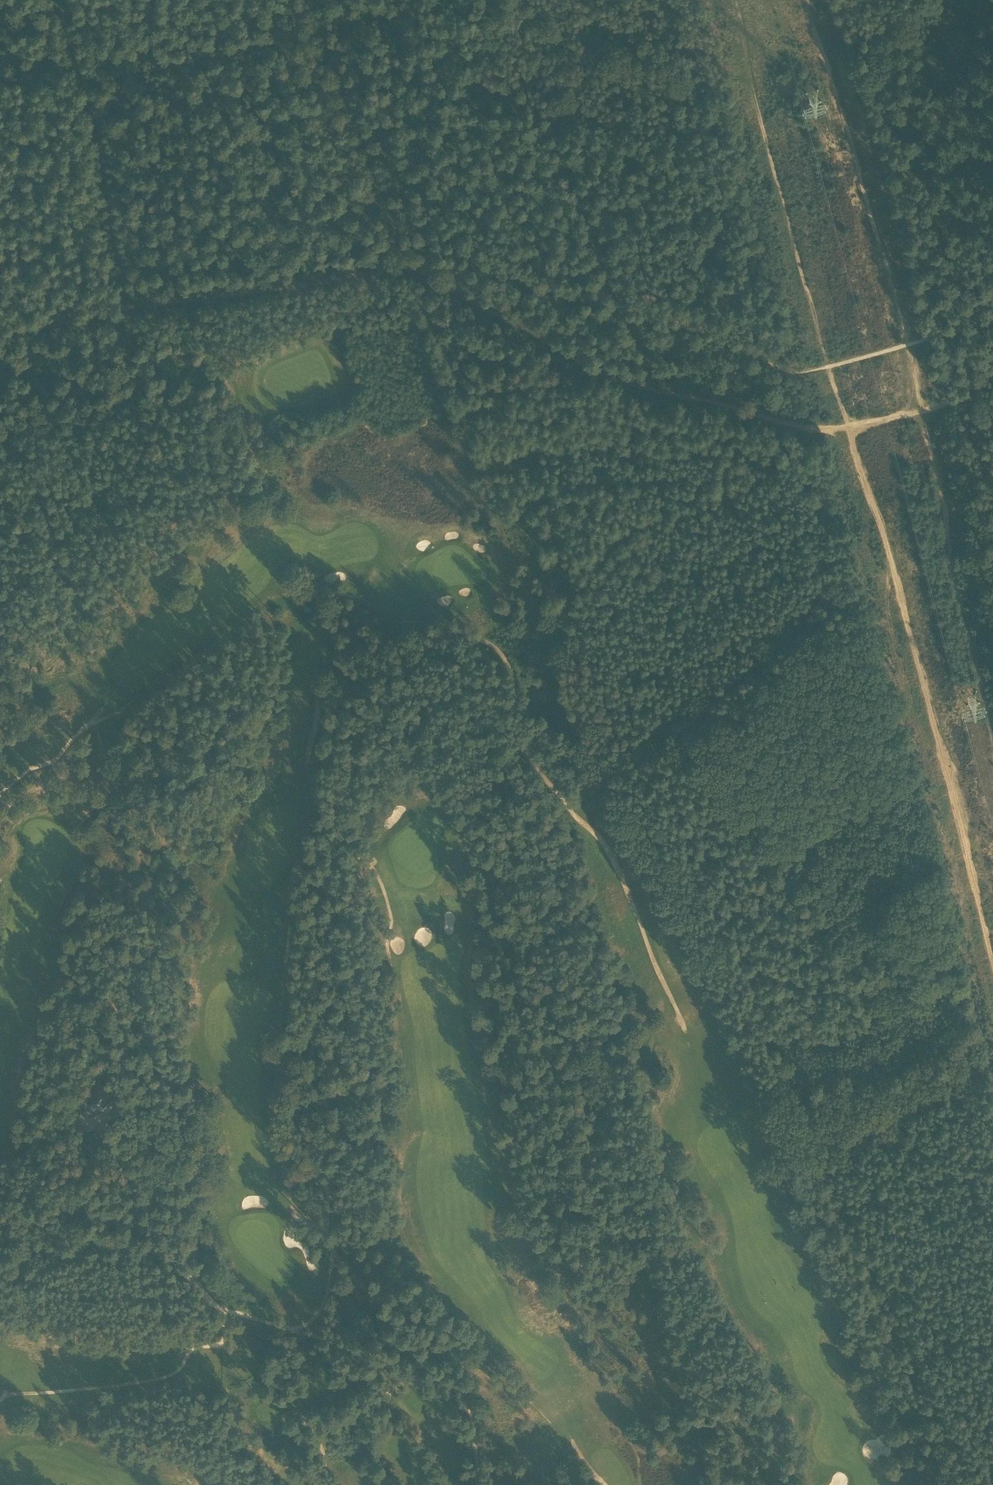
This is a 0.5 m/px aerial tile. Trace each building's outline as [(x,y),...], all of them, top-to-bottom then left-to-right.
[(324,576),(328,588),(344,583),(340,571),(324,576)]
